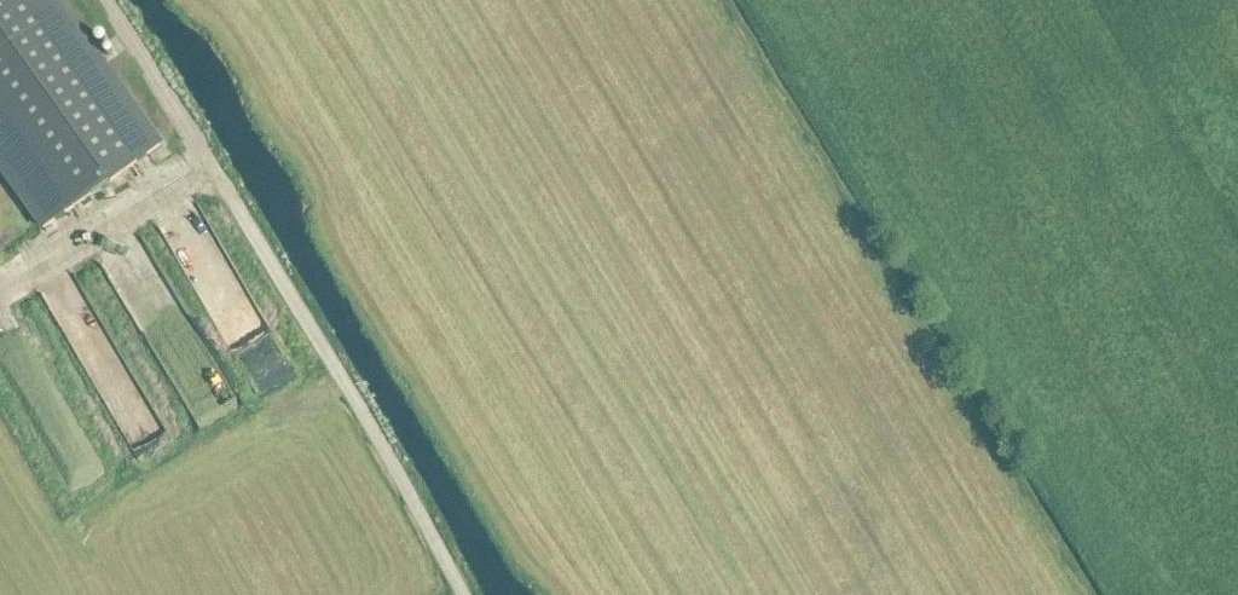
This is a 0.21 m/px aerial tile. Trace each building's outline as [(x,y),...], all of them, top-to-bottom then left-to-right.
[(44,231),(161,148),(56,0),(0,0),(0,169),(44,231)]
